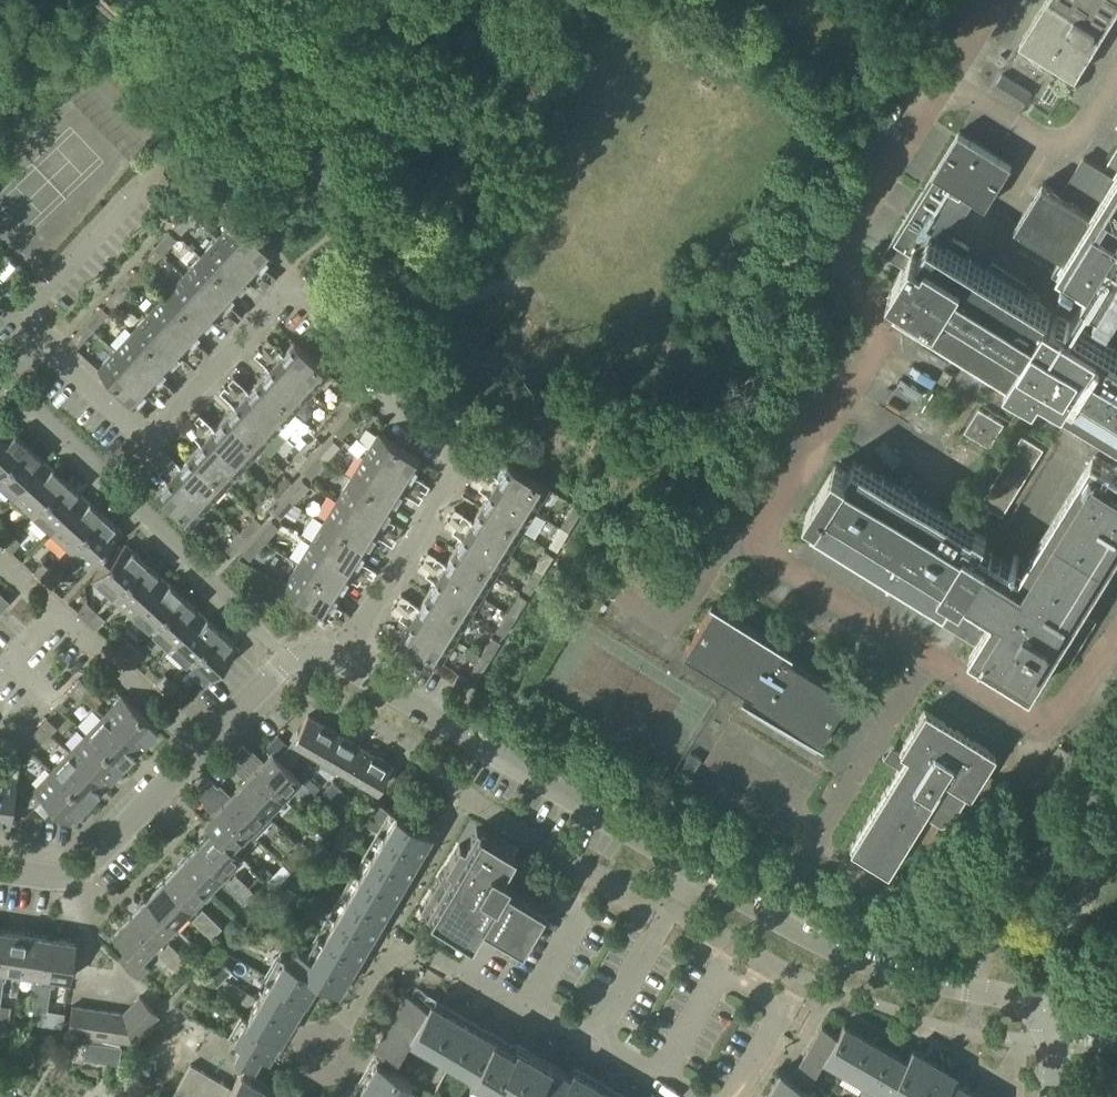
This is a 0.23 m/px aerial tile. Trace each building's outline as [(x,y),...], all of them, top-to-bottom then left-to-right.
[(1020,41),(1077,77),(1116,12),(1116,0),(1046,0),(1020,41)] [(1028,101),(1033,92),(1003,74),(997,82),(1028,101)] [(1116,428),(1116,351),(1076,326),(1097,294),(1116,307),(1116,171),(1092,212),(1043,182),(1016,225),(1065,255),(1060,263),(1090,281),(1086,287),(1089,289),(1069,321),(1039,303),(1040,302),(947,245),(976,198),(987,205),(1013,164),(960,131),(885,252),(904,264),(891,285),(903,293),(900,298),(1012,368),(1009,374),(1038,393),(1044,383),(1116,428)] [(189,211),(196,218),(211,202),(204,195),(189,211)] [(181,234),(196,218),(189,211),(174,227),(181,234)] [(201,256),(238,290),(272,252),(236,218),(201,256)] [(154,248),(162,255),(176,239),(169,233),(154,248)] [(147,271),(162,255),(154,248),(140,264),(147,271)] [(203,328),(238,290),(201,256),(166,294),(203,328)] [(271,284),(277,278),(266,269),(261,274),(271,284)] [(121,286),(128,292),(143,276),(135,270),(121,286)] [(263,293),(265,290),(268,288),(257,278),(252,283),(263,293)] [(113,308),(128,292),(121,286),(106,302),(113,308)] [(132,332),(168,366),(203,328),(166,294),(132,332)] [(237,321),(243,315),(232,306),(227,311),(237,321)] [(87,323),(94,329),(109,313),(101,307),(87,323)] [(228,330),(234,325),(223,315),(218,320),(228,330)] [(79,345),(94,329),(87,323),(72,339),(79,345)] [(97,369),(133,403),(168,366),(132,332),(97,369)] [(273,354),(277,349),(268,340),(262,345),(273,354)] [(258,378),(295,411),(329,374),(293,341),(258,378)] [(203,358),(206,354),(208,352),(198,343),(192,348),(203,358)] [(264,363),(269,358),(259,349),(254,354),(264,363)] [(194,367),(200,361),(189,352),(184,358),(194,367)] [(238,392),(243,387),(233,377),(228,382),(238,392)] [(260,449),(295,411),(258,378),(224,416),(260,449)] [(168,396),(173,390),(163,380),(158,386),(168,396)] [(230,401),(234,396),(225,386),(220,391),(230,401)] [(159,405),(165,399),(155,389),(149,396),(159,405)] [(331,411),(338,417),(352,401),(345,395),(331,411)] [(1004,424),(980,409),(966,431),(990,447),(1004,424)] [(323,433),(338,417),(331,411),(316,427),(323,433)] [(204,429),(209,424),(199,414),(194,419),(204,429)] [(340,436),(355,420),(349,414),(334,431),(340,436)] [(190,453),(226,487),(260,449),(224,416),(190,453)] [(195,438),(201,432),(190,423),(185,429),(195,438)] [(27,445),(8,428),(0,436),(0,475),(27,445)] [(351,478),(392,503),(420,459),(378,433),(351,478)] [(300,451),(307,458),(321,442),(315,435),(300,451)] [(1004,515),(1044,449),(1023,436),(983,503),(1004,515)] [(318,456),(325,462),(340,446),(333,439),(318,456)] [(45,462),(27,445),(0,475),(0,489),(12,499),(45,462)] [(169,466),(174,460),(164,451),(159,456),(169,466)] [(293,474),(307,458),(300,451),(286,467),(293,474)] [(192,524),(226,487),(190,453),(155,491),(192,524)] [(310,478),(325,462),(318,456),(303,471),(310,478)] [(1096,456),(1028,565),(1018,558),(1012,567),(982,548),(988,540),(977,533),(976,534),(855,460),(848,472),(837,465),(808,512),(819,519),(815,525),(946,606),(938,618),(979,643),(973,653),(1032,690),(1116,553),(1116,469),(1096,456)] [(161,475),(166,469),(155,460),(150,466),(161,475)] [(30,516),(64,479),(45,462),(12,499),(30,516)] [(480,506),(522,532),(549,489),(507,463),(480,506)] [(489,479),(493,473),(481,466),(478,472),(489,479)] [(270,491),(277,498),(291,482),(284,475),(270,491)] [(475,476),(471,483),(483,490),(487,483),(475,476)] [(425,491),(429,484),(417,477),(413,483),(425,491)] [(365,548),(392,503),(351,478),(323,522),(365,548)] [(49,533),(82,496),(64,479),(30,516),(49,533)] [(287,497),(294,503),(308,487),(301,481),(287,497)] [(418,501),(422,494),(410,487),(407,494),(418,501)] [(262,513),(277,498),(270,491),(255,507),(262,513)] [(68,550),(101,513),(82,496),(49,533),(68,550)] [(279,519),(294,503),(287,497),(273,512),(279,519)] [(495,576),(522,532),(480,506),(453,550),(495,576)] [(463,522),(466,516),(455,509),(451,515),(463,522)] [(560,527),(568,532),(579,514),(571,509),(560,527)] [(101,513),(68,550),(87,567),(120,530),(101,513)] [(240,532),(247,538),(261,522),(254,515),(240,532)] [(398,533),(402,527),(390,520),(386,526),(398,533)] [(456,533),(460,527),(448,520),(444,526),(456,533)] [(257,537),(264,544),(278,528),(271,521),(257,537)] [(296,565),(338,591),(365,548),(323,522),(296,565)] [(557,550),(568,532),(560,527),(549,546),(557,550)] [(12,536),(5,529),(0,534),(0,542),(4,545),(12,536)] [(391,544),(395,537),(384,530),(380,537),(391,544)] [(232,554),(247,538),(240,532),(225,547),(232,554)] [(12,536),(4,545),(12,552),(20,543),(12,536)] [(249,560),(264,544),(257,537),(242,553),(249,560)] [(111,597),(142,562),(119,541),(108,554),(112,557),(91,580),(111,597)] [(427,593),(469,619),(495,576),(453,550),(427,593)] [(436,565),(440,559),(428,552),(424,558),(436,565)] [(534,570),(542,575),(553,556),(545,552),(534,570)] [(129,614),(161,579),(142,562),(111,597),(129,614)] [(430,576),(434,570),(422,562),(418,569),(430,576)] [(41,580),(50,570),(42,563),(34,573),(41,580)] [(371,576),(376,570),(364,563),(360,569),(371,576)] [(325,611),(338,591),(296,565),(283,586),(325,611)] [(41,580),(52,589),(61,580),(50,570),(41,580)] [(531,593),(542,575),(534,570),(523,588),(531,593)] [(365,587),(369,580),(357,573),(353,580),(365,587)] [(148,631),(180,596),(161,579),(129,614),(148,631)] [(442,662),(469,619),(427,593),(400,636),(442,662)] [(410,608),(414,602),(402,594),(398,601),(410,608)] [(508,613),(515,618),(526,600),(519,595),(508,613)] [(167,648),(199,613),(180,596),(148,631),(167,648)] [(88,622),(97,612),(86,603),(78,613),(88,622)] [(403,620),(407,613),(395,605),(391,612),(403,620)] [(780,654),(783,649),(786,651),(787,649),(714,605),(683,653),(751,696),(748,701),(745,699),(744,701),(818,744),(848,695),(780,654)] [(345,620),(349,614),(337,606),(333,613),(345,620)] [(97,612),(88,622),(96,629),(104,619),(97,612)] [(186,665),(218,630),(199,613),(167,648),(186,665)] [(504,636),(515,618),(508,613),(496,632),(504,636)] [(218,630),(186,665),(205,683),(238,647),(218,630)] [(481,656),(489,661),(500,642),(492,638),(481,656)] [(125,656),(134,647),(126,640),(118,649),(125,656)] [(134,647),(125,656),(133,663),(142,653),(134,647)] [(477,679),(489,661),(481,656),(470,674),(477,679)] [(163,691),(172,681),(165,674),(156,684),(163,691)] [(464,692),(471,681),(460,674),(453,685),(464,692)] [(163,691),(171,697),(179,688),(172,681),(163,691)] [(74,689),(83,698),(90,691),(81,682),(74,689)] [(76,705),(83,698),(74,689),(67,697),(76,705)] [(103,715),(139,749),(157,730),(121,696),(103,715)] [(970,795),(995,754),(924,710),(899,751),(906,756),(849,849),(886,874),(923,815),(941,825),(950,823),(968,795),(970,795)] [(122,767),(139,749),(103,715),(86,734),(122,767)] [(321,759),(336,733),(308,716),(294,739),(277,758),(287,768),(305,749),(321,759)] [(40,726),(49,735),(56,727),(47,719),(40,726)] [(42,742),(49,735),(40,726),(33,734),(42,742)] [(349,775),(364,749),(336,733),(321,759),(349,775)] [(104,785),(122,767),(86,734),(68,752),(104,785)] [(287,743),(278,734),(266,747),(275,755),(287,743)] [(236,752),(249,765),(256,758),(242,745),(236,752)] [(392,766),(364,749),(349,775),(378,792),(392,766)] [(87,804),(104,785),(68,752),(51,770),(87,804)] [(242,772),(249,765),(236,752),(228,760),(242,772)] [(256,758),(249,765),(255,770),(283,797),(300,780),(287,768),(277,758),(272,753),(262,764),(256,758)] [(691,753),(678,773),(689,779),(701,760),(691,753)] [(69,823),(87,804),(51,770),(26,797),(36,806),(43,799),(69,823)] [(266,815),(267,814),(283,797),(255,770),(239,788),(266,815)] [(10,828),(17,779),(0,776),(0,826),(10,828)] [(229,798),(222,792),(209,779),(203,786),(222,805),(250,832),(255,837),(272,819),(267,814),(266,815),(239,788),(229,798)] [(331,800),(340,789),(332,782),(323,792),(331,800)] [(195,794),(204,802),(209,806),(216,799),(203,786),(195,794)] [(340,789),(331,800),(338,807),(348,796),(340,789)] [(345,978),(351,968),(431,834),(377,802),(364,824),(382,835),(310,957),(345,978)] [(250,832),(222,805),(205,823),(213,831),(234,849),(250,832)] [(514,852),(502,845),(477,830),(464,851),(459,847),(421,912),(470,941),(482,921),(524,945),(546,908),(504,883),(508,877),(501,873),(514,852)] [(241,856),(234,849),(213,831),(197,847),(225,873),(241,856)] [(207,892),(225,873),(197,847),(180,865),(207,892)] [(307,856),(298,847),(282,862),(292,871),(307,856)] [(191,909),(207,892),(180,865),(163,882),(191,909)] [(235,895),(245,884),(236,875),(226,886),(235,895)] [(174,926),(191,909),(163,882),(146,899),(174,926)] [(245,884),(235,895),(245,904),(255,893),(245,884)] [(158,943),(174,926),(146,899),(130,916),(158,943)] [(201,930),(212,919),(202,910),(192,921),(201,930)] [(141,961),(158,943),(130,916),(112,934),(129,950),(120,960),(139,978),(148,968),(141,961)] [(212,919),(201,930),(211,939),(221,928),(212,919)] [(27,934),(3,931),(0,952),(0,970),(21,973),(27,934)] [(45,976),(50,938),(27,934),(21,973),(34,975),(33,984),(37,984),(43,985),(45,976)] [(45,976),(43,985),(54,987),(55,978),(69,980),(75,942),(50,938),(45,976)] [(169,964),(179,953),(169,944),(159,955),(169,964)] [(345,978),(310,957),(297,949),(290,961),(317,980),(337,992),(345,978)] [(179,953),(169,964),(178,973),(189,962),(179,953)] [(268,1062),(280,1042),(317,980),(290,961),(283,957),(232,1042),(240,1046),(260,1058),(268,1062)] [(212,967),(224,979),(232,971),(219,959),(212,967)] [(217,987),(224,979),(212,967),(204,975),(217,987)] [(193,988),(189,994),(196,998),(199,992),(193,988)] [(35,997),(33,1010),(47,1012),(49,1000),(49,999),(35,997)] [(422,1005),(407,997),(373,1052),(396,1065),(412,1039),(494,1087),(497,1081),(524,1096),(619,1096),(573,1070),(569,1076),(517,1045),(513,1051),(430,1002),(427,1008),(422,1005)] [(150,1026),(158,1017),(140,998),(131,1007),(150,1026)] [(82,1035),(86,1009),(73,1007),(69,1033),(82,1035)] [(132,1043),(150,1026),(131,1007),(123,1015),(132,1043)] [(82,1035),(94,1037),(98,1011),(86,1009),(82,1035)] [(106,1039),(110,1013),(98,1011),(94,1037),(106,1039)] [(110,1013),(106,1039),(132,1043),(123,1015),(122,1015),(110,1013)] [(845,1071),(865,1036),(844,1023),(837,1035),(833,1043),(828,1051),(824,1059),(845,1071)] [(818,1034),(833,1043),(837,1035),(823,1027),(818,1034)] [(828,1051),(833,1043),(818,1034),(813,1042),(828,1051)] [(866,1083),(885,1048),(865,1036),(845,1071),(866,1083)] [(824,1059),(828,1051),(813,1042),(809,1050),(824,1059)] [(253,1069),(260,1058),(240,1046),(233,1057),(253,1069)] [(885,1048),(866,1083),(887,1096),(894,1085),(892,1084),(906,1060),(885,1048)] [(892,1084),(894,1085),(913,1096),(934,1062),(912,1049),(906,1060),(892,1084)] [(804,1058),(819,1067),(824,1059),(809,1050),(804,1058)] [(814,1075),(819,1067),(804,1058),(799,1066),(814,1075)] [(412,1083),(376,1062),(355,1096),(403,1096),(412,1083)] [(914,1096),(942,1096),(952,1080),(956,1075),(934,1062),(913,1096),(914,1096)] [(211,1077),(190,1065),(171,1096),(199,1096),(211,1077)] [(810,1083),(814,1075),(799,1066),(795,1074),(810,1083)] [(1105,1067),(1106,1080),(1116,1079),(1116,1067),(1105,1067)] [(773,1096),(811,1096),(814,1093),(779,1072),(767,1093),(773,1096)] [(241,1074),(232,1090),(227,1096),(279,1096),(241,1074)] [(199,1096),(227,1096),(232,1090),(211,1077),(199,1096)] [(973,1093),(952,1080),(942,1096),(970,1096),(973,1093)]
